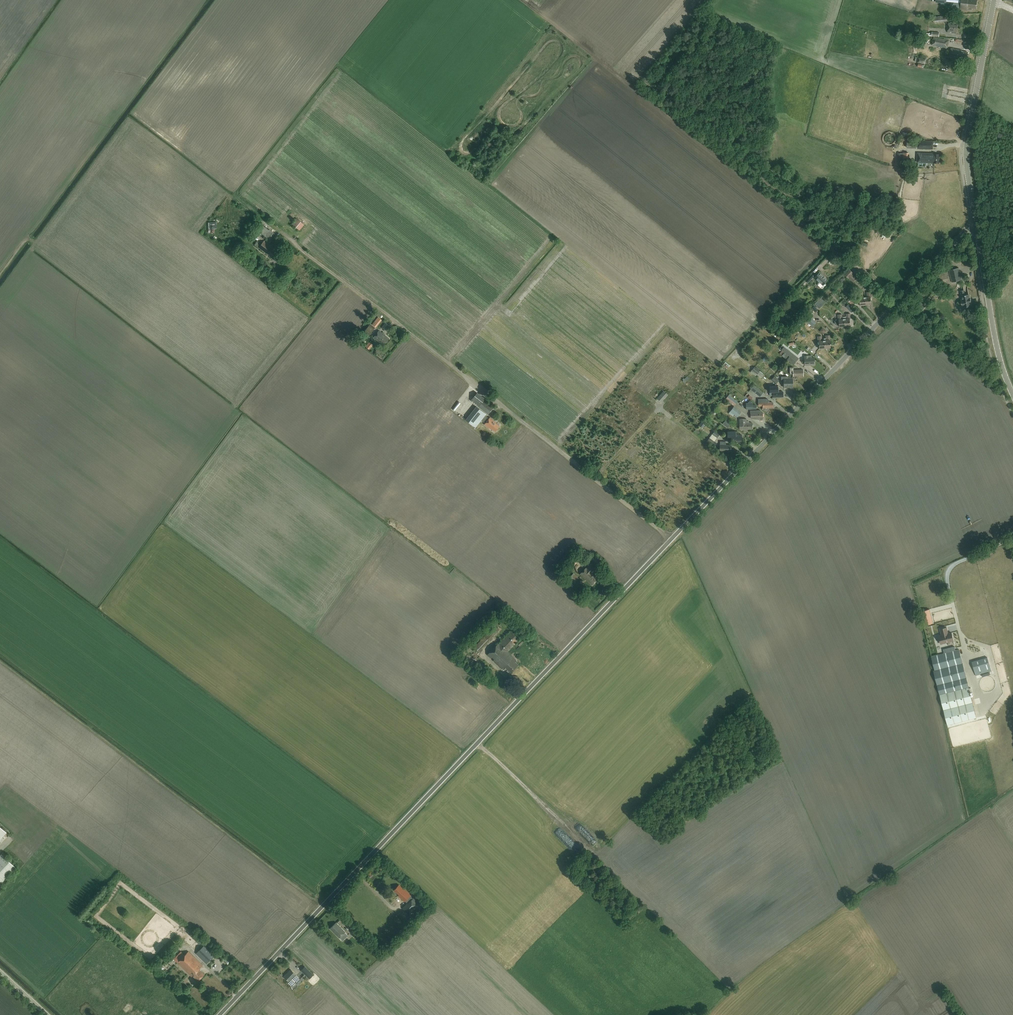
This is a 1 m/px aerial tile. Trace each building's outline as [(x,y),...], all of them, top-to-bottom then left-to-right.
[(960,9),(961,9),(960,9),(967,10),(968,7),(976,8),(977,0),(946,0),(945,7),(960,9)] [(949,23),(948,32),(952,33),(953,32),(956,32),(957,25),(951,24),(951,23),(949,23)] [(948,40),(934,37),(932,45),(947,48),(948,40)] [(951,48),(950,57),(960,59),(960,58),(967,59),(968,52),(959,50),(959,49),(951,48)] [(933,141),(918,140),(918,148),(933,149),(933,141)] [(917,161),(930,161),(933,161),(933,162),(939,163),(939,154),(932,154),(932,153),(918,153),(917,161)] [(298,217),(293,223),(300,229),(305,223),(298,217)] [(269,230),(263,238),(266,239),(268,237),(271,239),(275,234),(269,230)] [(259,247),(267,254),(280,264),(286,257),(264,241),(259,247)] [(952,282),(962,280),(959,268),(949,270),(952,282)] [(853,282),(857,278),(852,274),(853,272),(850,269),(845,275),(853,282)] [(950,281),(948,272),(948,271),(938,274),(941,283),(950,281)] [(824,283),(828,280),(819,272),(814,277),(819,282),(818,284),(818,285),(821,288),(823,288),(826,285),(824,283)] [(811,273),(805,280),(808,283),(814,276),(811,273)] [(965,295),(964,290),(961,290),(962,299),(961,299),(961,301),(958,301),(957,302),(957,305),(959,306),(962,305),(962,306),(964,306),(964,307),(965,307),(965,308),(969,307),(969,306),(971,306),(970,302),(971,302),(971,298),(970,298),(969,294),(965,295)] [(826,301),(822,297),(815,304),(819,308),(826,301)] [(925,306),(918,300),(914,305),(921,310),(925,306)] [(840,327),(845,326),(845,319),(842,319),(842,314),(838,314),(839,319),(836,319),(835,320),(835,323),(836,324),(839,324),(840,327)] [(806,321),(813,326),(816,321),(810,316),(806,321)] [(372,324),(376,327),(382,320),(378,317),(372,324)] [(370,324),(364,331),(369,335),(375,328),(370,324)] [(374,337),(384,345),(389,338),(379,330),(374,337)] [(781,350),(796,361),(798,358),(784,346),(781,350)] [(804,361),(803,361),(802,361),(802,362),(804,363),(804,365),(814,364),(814,357),(811,357),(811,355),(804,355),(804,361)] [(787,359),(793,364),(796,361),(789,356),(787,359)] [(755,367),(752,370),(750,372),(755,376),(757,374),(762,377),(764,374),(755,367)] [(790,367),(790,370),(790,374),(793,374),(793,376),(803,376),(803,369),(793,369),(793,367),(790,367)] [(784,387),(792,387),(792,379),(788,376),(781,376),(781,382),(784,382),(784,387)] [(750,389),(760,396),(763,392),(754,384),(750,389)] [(778,386),(769,386),(770,395),(773,395),(773,397),(783,397),(783,391),(778,391),(778,386)] [(663,391),(657,398),(662,402),(668,395),(663,391)] [(477,393),(471,400),(488,414),(493,408),(484,400),(485,399),(477,393)] [(726,398),(735,405),(738,402),(728,395),(726,398)] [(768,399),(758,399),(758,406),(762,405),(763,407),(773,407),(773,402),(768,402),(768,399)] [(733,406),(730,411),(738,417),(741,412),(733,406)] [(484,415),(485,414),(476,407),(466,420),(475,427),(480,420),(484,415)] [(761,410),(751,411),(751,417),(759,417),(759,420),(763,420),(763,413),(761,413),(761,410)] [(490,417),(485,424),(491,429),(492,428),(495,431),(499,426),(496,423),(494,420),(490,417)] [(746,419),(739,419),(740,429),(752,429),(752,422),(749,422),(748,421),(746,421),(746,419)] [(731,423),(727,420),(723,424),(727,428),(731,423)] [(741,441),(741,440),(742,440),(742,434),(737,435),(736,431),(727,431),(728,438),(731,438),(731,440),(736,440),(736,441),(737,442),(740,442),(741,441)] [(720,441),(720,451),(731,451),(731,445),(725,445),(725,441),(720,441)] [(575,556),(570,561),(573,565),(578,560),(575,556)] [(598,579),(592,573),(596,570),(590,564),(587,568),(586,567),(580,574),(589,582),(590,581),(593,584),(598,579)] [(569,578),(575,584),(580,579),(573,573),(569,578)] [(921,611),(925,625),(933,623),(929,609),(921,611)] [(941,644),(954,640),(952,632),(948,633),(947,631),(948,631),(947,627),(940,629),(942,635),(939,636),(941,644)] [(493,628),(474,647),(480,653),(482,650),(481,649),(497,632),(493,628)] [(487,654),(491,658),(502,669),(503,667),(509,673),(518,664),(515,662),(517,660),(508,652),(519,639),(511,631),(499,643),(498,643),(487,654)] [(521,638),(516,643),(519,646),(524,641),(521,638)] [(959,649),(932,656),(935,670),(934,670),(940,692),(968,684),(959,649)] [(972,661),(976,675),(991,671),(987,657),(972,661)] [(976,717),(969,687),(940,694),(947,725),(976,717)] [(11,836),(8,832),(0,840),(3,843),(11,836)] [(16,867),(1,854),(0,855),(0,885),(16,867)] [(399,885),(394,890),(399,896),(404,901),(405,901),(407,903),(402,908),(409,915),(420,904),(413,898),(410,896),(410,895),(403,888),(402,888),(399,885)] [(333,916),(335,920),(340,918),(339,914),(336,914),(334,908),(328,910),(331,917),(333,916)] [(348,935),(347,935),(345,932),(345,931),(337,923),(330,929),(339,938),(340,937),(343,940),(342,940),(346,943),(351,938),(348,935)] [(354,929),(351,932),(357,939),(360,936),(354,929)] [(196,953),(206,963),(219,951),(209,941),(196,953)] [(174,959),(192,977),(193,976),(198,981),(205,974),(199,969),(203,965),(188,951),(185,955),(181,951),(174,959)] [(305,967),(301,971),(309,978),(313,975),(305,967)] [(300,978),(291,969),(284,977),(289,981),(288,982),(291,985),(295,981),(297,982),(300,978)]
